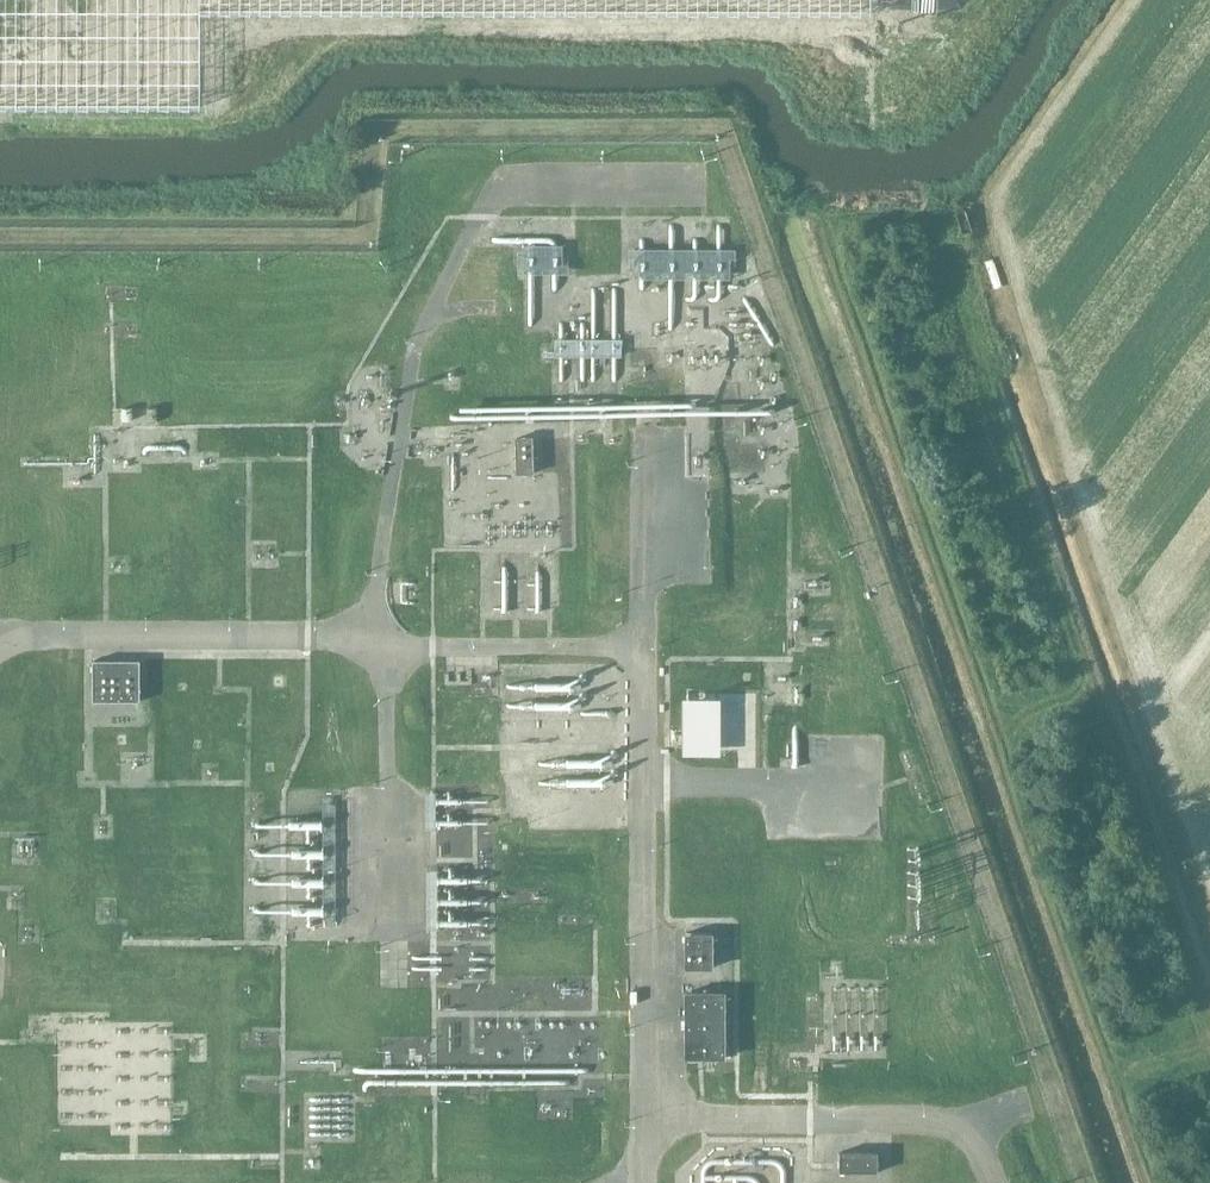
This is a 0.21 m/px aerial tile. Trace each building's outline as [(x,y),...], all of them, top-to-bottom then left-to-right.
[(86,131),(86,14),(742,15),(742,0),(0,0),(0,131),(86,131)] [(669,296),(705,295),(704,216),(656,217),(656,241),(628,242),(628,288),(652,287),(652,311),(669,311),(669,296)] [(581,288),(580,332),(602,333),(603,288),(581,288)] [(542,333),(541,379),(603,380),(604,335),(542,333)] [(533,473),(533,438),(517,438),(517,473),(533,473)] [(140,701),(141,661),(94,660),(93,701),(140,701)] [(426,859),(462,858),(460,796),(424,797),(426,859)] [(342,818),(357,815),(353,798),(339,801),(342,818)] [(686,934),(687,970),(714,970),(713,934),(686,934)] [(726,1059),(726,993),(686,992),(686,1059),(726,1059)] [(431,1048),(456,1047),(454,1014),(429,1016),(431,1048)] [(877,1153),(839,1153),(839,1173),(877,1173),(877,1153)]
